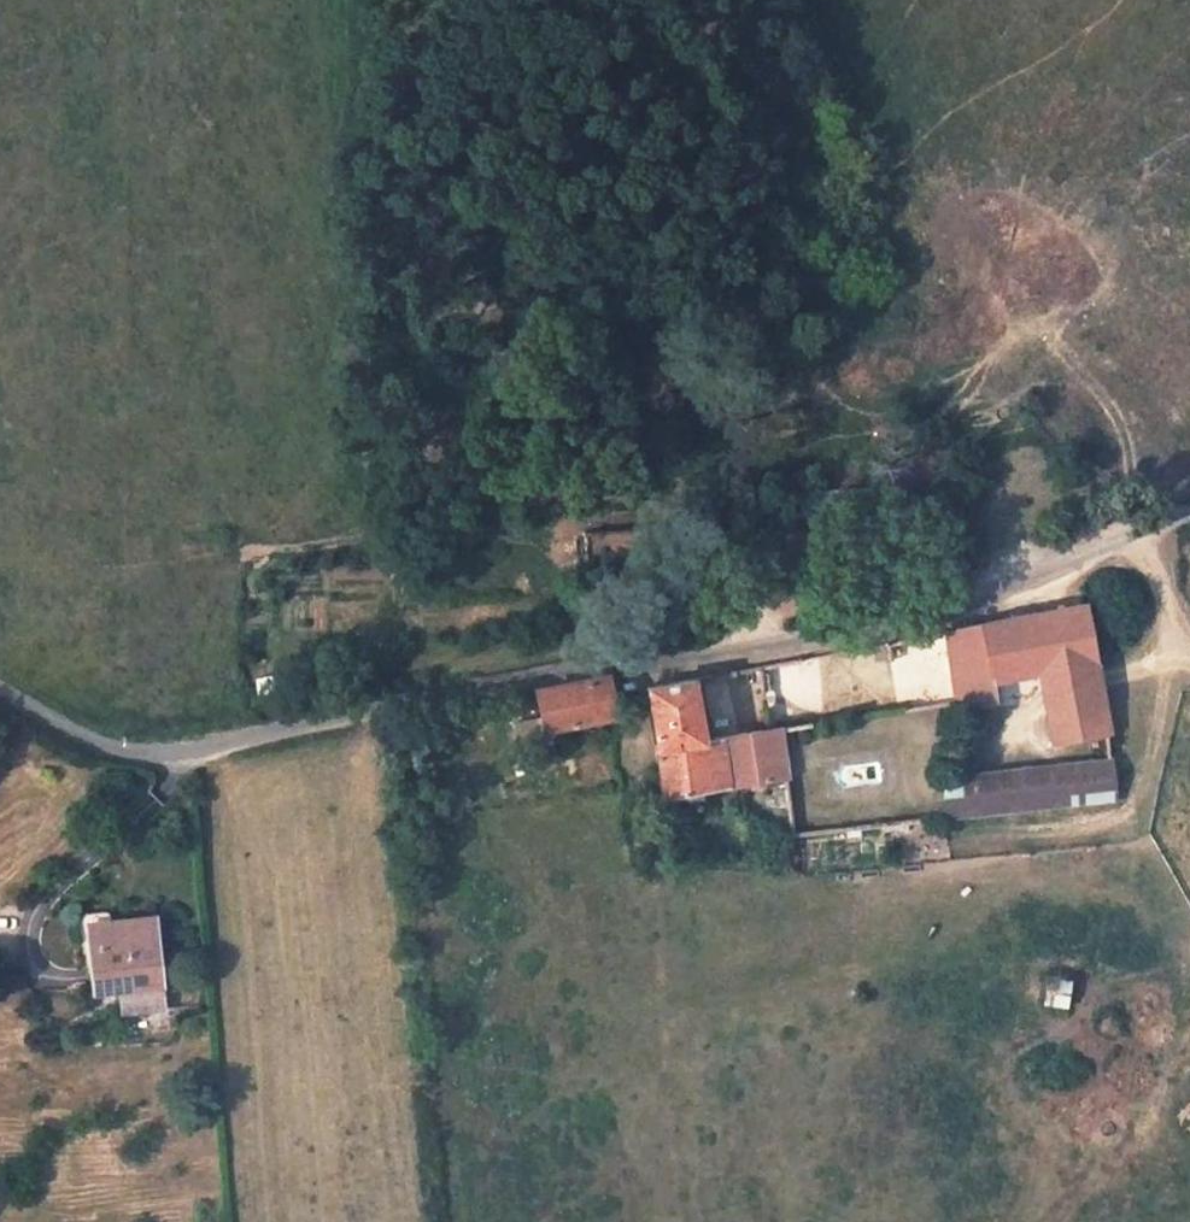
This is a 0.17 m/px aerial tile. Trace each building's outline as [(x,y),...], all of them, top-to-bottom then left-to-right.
[(1096,657),(1086,602),(946,630),(959,703),(998,694),(995,676),(1042,667),(1096,657)] [(1042,667),(1050,710),(1104,701),(1096,657),(1042,667)] [(664,798),(818,772),(804,658),(753,667),(764,732),(704,741),(695,678),(649,687),(659,746),(664,798)] [(610,676),(540,690),(544,716),(545,729),(616,717),(612,694),(610,676)] [(1104,701),(1050,710),(1054,735),(1108,724),(1104,701)] [(1112,757),(952,775),(941,819),(1116,801),(1112,757)] [(768,808),(777,806),(774,788),(765,790),(768,808)] [(159,916),(90,924),(91,949),(99,948),(103,993),(122,991),(125,1013),(167,1009),(159,916)] [(1072,979),(1047,976),(1044,1003),(1064,1006),(1072,979)]
